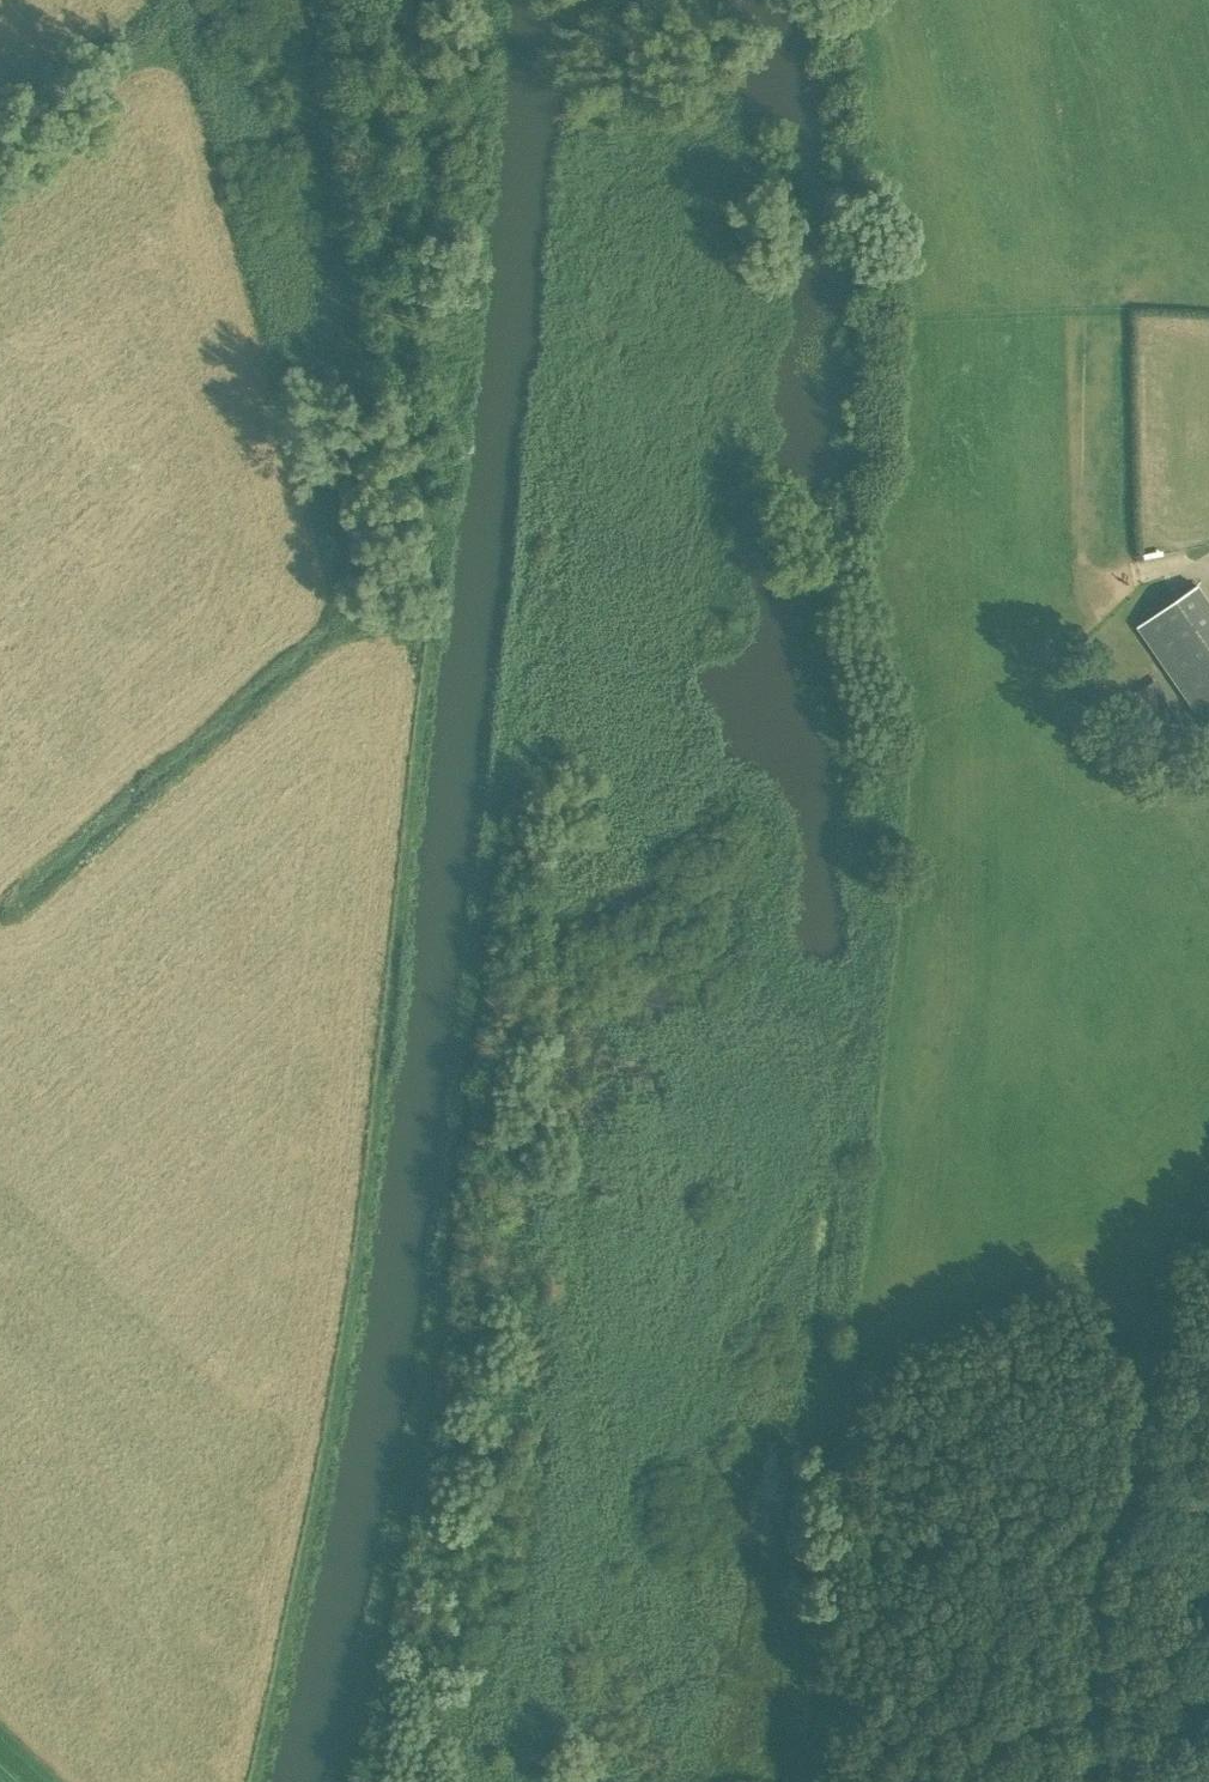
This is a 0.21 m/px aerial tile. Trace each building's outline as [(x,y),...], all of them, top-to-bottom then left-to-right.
[(1200,591),(1139,630),(1205,725),(1208,722),(1208,605),(1200,591)]
